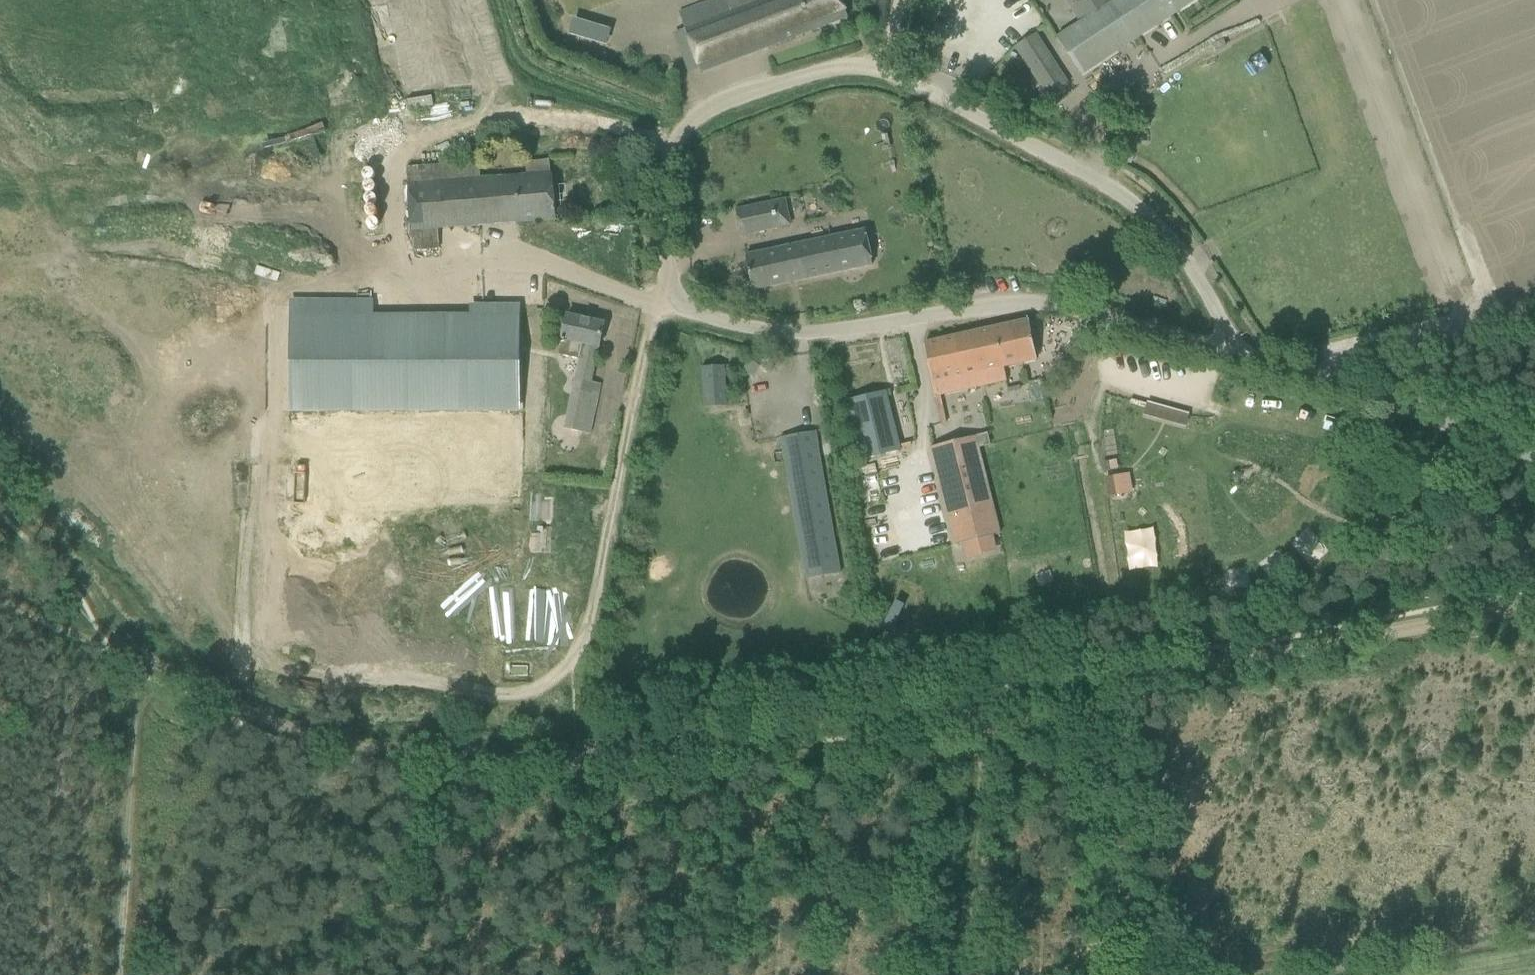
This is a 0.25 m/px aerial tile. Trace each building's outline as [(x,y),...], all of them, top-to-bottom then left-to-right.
[(678,13),(694,54),(701,73),(848,17),(841,0),(729,0),(726,1),(726,0),(713,0),(678,13)] [(1070,5),(1081,22),(1074,28),(1057,38),(1082,75),(1196,0),(1115,0),(1066,0),(1070,5)] [(1068,84),(1035,34),(1015,47),(1048,97),(1068,84)] [(438,229),(451,228),(556,219),(552,174),(550,174),(549,161),(525,163),(526,176),(481,179),(479,163),(406,169),(413,250),(440,248),(438,229)] [(381,166),(349,165),(347,235),(379,236),(381,166)] [(770,200),(735,207),(740,235),(776,227),(770,200)] [(872,265),(868,245),(865,230),(745,256),(752,290),(872,265)] [(348,274),(308,274),(309,313),(372,310),(369,273),(348,274)] [(291,316),(291,412),(517,411),(517,315),(292,316),(291,316)] [(563,335),(558,356),(578,360),(571,394),(588,397),(597,399),(600,386),(590,384),(603,324),(567,316),(563,335)] [(1005,381),(1001,368),(1037,360),(1028,321),(924,344),(936,396),(979,387),(1005,381)] [(704,408),(726,407),(724,366),(701,367),(704,408)] [(846,403),(861,461),(900,451),(885,393),(846,403)] [(597,399),(588,397),(571,394),(563,428),(590,433),(597,399)] [(1181,412),(1156,405),(1152,419),(1177,426),(1181,412)] [(820,451),(819,451),(815,432),(780,438),(784,457),(806,579),(841,573),(820,451)] [(977,436),(931,447),(956,544),(961,543),(993,534),(1001,532),(980,448),(979,447),(990,444),(987,433),(977,436)] [(1110,498),(1125,495),(1122,475),(1106,478),(1110,498)]
